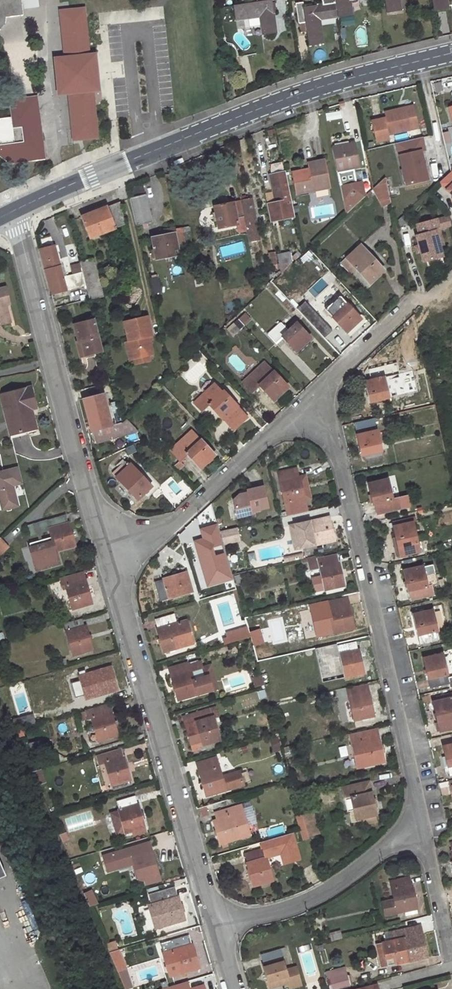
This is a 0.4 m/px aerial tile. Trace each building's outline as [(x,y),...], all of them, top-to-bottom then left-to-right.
[(23,16),(22,10),(21,0),(0,0),(0,29),(3,27),(4,24),(5,22),(5,18),(23,16)] [(22,10),(38,8),(37,0),(21,0),(22,10)] [(256,3),(232,6),(233,18),(241,17),(241,19),(261,16),(263,35),(275,33),(272,14),(270,1),(274,0),(255,0),(256,3)] [(319,37),(320,37),(318,17),(336,14),(334,0),(323,0),(324,5),(312,6),(302,8),(302,4),(294,5),(297,23),(304,22),(308,46),(319,45),(319,37)] [(336,14),(337,18),(349,16),(348,9),(349,8),(348,0),(334,0),(336,14)] [(396,4),(398,4),(398,0),(383,0),(385,13),(397,11),(396,4)] [(433,11),(445,9),(444,2),(445,2),(445,0),(431,0),(433,11)] [(86,12),(67,14),(71,56),(90,54),(87,15),(86,12)] [(94,92),(75,93),(80,135),(99,133),(94,92)] [(36,97),(8,101),(11,122),(12,129),(39,125),(36,97)] [(386,118),(372,121),(377,143),(389,140),(388,135),(418,128),(413,105),(394,109),(385,112),(386,118)] [(7,164),(44,159),(39,125),(12,129),(11,122),(0,124),(0,158),(7,164)] [(421,136),(407,140),(410,153),(399,155),(406,184),(427,179),(423,162),(420,150),(424,149),(421,136)] [(332,146),(337,171),(359,166),(355,142),(345,144),(332,146)] [(315,162),(309,163),(309,168),(325,166),(324,160),(315,162)] [(325,166),(309,168),(314,190),(329,187),(325,166)] [(299,171),(292,172),(296,193),(314,190),(309,168),(299,171)] [(450,172),(439,182),(451,193),(451,170),(450,172)] [(267,204),(270,221),(294,216),(285,172),(276,174),(270,175),(272,186),(275,185),(279,202),(275,203),(267,204)] [(385,177),(372,189),(381,206),(390,203),(385,177)] [(346,213),(363,197),(360,190),(356,184),(340,188),(346,213)] [(145,194),(129,197),(136,226),(152,222),(145,194)] [(227,203),(214,205),(218,228),(237,224),(238,232),(246,230),(249,241),(260,239),(251,198),(246,199),(240,200),(227,203)] [(100,209),(81,216),(90,238),(125,224),(119,201),(100,209)] [(439,227),(451,224),(449,215),(437,219),(439,227)] [(437,219),(436,217),(416,223),(419,233),(416,234),(419,244),(421,251),(423,261),(431,259),(443,255),(440,246),(435,229),(439,228),(439,227),(437,219)] [(165,230),(160,231),(161,235),(151,237),(156,259),(181,254),(175,228),(165,230)] [(444,245),(439,228),(435,229),(440,246),(444,245)] [(48,247),(39,250),(51,294),(86,285),(83,271),(63,277),(55,245),(48,247)] [(360,245),(341,263),(350,272),(355,268),(369,283),(376,276),(383,270),(360,245)] [(281,273),(293,262),(290,251),(277,254),(281,273)] [(92,259),(80,262),(83,271),(86,285),(90,299),(102,296),(92,259)] [(6,305),(10,304),(8,295),(6,287),(0,289),(0,325),(10,322),(6,305)] [(340,296),(325,309),(346,332),(355,324),(361,318),(340,296)] [(242,316),(238,319),(243,324),(247,321),(242,316)] [(103,350),(95,319),(73,325),(78,342),(80,342),(84,355),(103,350)] [(281,322),(268,334),(276,342),(283,336),(296,351),(305,342),(311,338),(297,323),(288,330),(281,322)] [(263,363),(243,382),(252,392),(259,385),(273,400),(280,394),(287,387),(274,372),(272,373),(263,363)] [(389,397),(383,378),(398,374),(395,364),(373,369),(375,379),(365,381),(368,394),(369,402),(389,397)] [(214,384),(194,402),(203,411),(210,404),(223,419),(234,429),(239,423),(247,417),(237,406),(223,391),(222,392),(214,384)] [(36,428),(31,410),(37,408),(34,399),(31,387),(0,395),(10,435),(36,428)] [(103,393),(83,398),(90,423),(95,443),(138,431),(126,418),(121,423),(116,401),(105,403),(103,393)] [(192,430),(170,450),(179,460),(187,453),(200,467),(208,461),(215,454),(192,430)] [(376,431),(357,435),(359,447),(361,455),(364,455),(365,464),(383,461),(376,431)] [(121,464),(112,472),(126,487),(137,499),(152,486),(131,463),(126,468),(121,464)] [(13,488),(23,485),(19,468),(0,473),(0,507),(0,509),(17,505),(13,488)] [(296,468),(278,472),(285,504),(287,504),(290,515),(307,511),(304,500),(299,476),(298,477),(296,468)] [(305,475),(299,476),(304,500),(310,498),(308,488),(305,475)] [(387,479),(368,484),(370,490),(373,504),(375,503),(377,514),(399,509),(397,498),(392,499),(387,479)] [(268,507),(263,486),(253,489),(247,490),(248,493),(240,495),(233,500),(237,517),(253,513),(253,511),(268,507)] [(61,501),(46,506),(49,513),(64,507),(61,501)] [(65,515),(47,521),(35,524),(36,527),(38,531),(49,528),(53,542),(56,552),(75,546),(71,531),(69,523),(67,523),(65,515)] [(329,517),(328,518),(295,525),(300,548),(315,545),(334,541),(331,528),(329,517)] [(417,542),(413,523),(416,522),(415,517),(392,522),(396,538),(400,556),(423,551),(420,542),(417,542)] [(300,548),(295,525),(291,526),(295,549),(300,548)] [(232,528),(219,531),(223,543),(234,541),(232,528)] [(53,542),(30,549),(37,571),(60,564),(56,552),(53,542)] [(303,558),(302,554),(284,558),(284,563),(303,558)] [(317,555),(307,558),(310,570),(320,568),(325,590),(344,585),(342,575),(339,562),(338,563),(336,555),(318,559),(317,555)] [(219,561),(211,563),(216,581),(224,579),(219,561)] [(422,567),(403,571),(405,580),(407,591),(410,590),(411,600),(433,595),(431,586),(427,587),(422,567)] [(164,580),(155,582),(158,591),(161,601),(192,591),(186,572),(173,576),(163,579),(164,580)] [(82,574),(64,579),(68,595),(72,609),(92,603),(88,591),(85,581),(84,581),(82,574)] [(241,574),(234,576),(237,584),(244,582),(241,574)] [(347,597),(319,603),(322,611),(329,610),(335,632),(354,628),(351,614),(347,597)] [(432,610),(413,615),(416,627),(419,644),(439,639),(437,630),(432,610)] [(173,614),(156,619),(159,628),(157,629),(161,641),(164,652),(193,644),(186,621),(176,624),(173,614)] [(82,619),(64,624),(73,654),(92,649),(89,637),(86,625),(84,626),(82,619)] [(245,627),(239,628),(242,636),(247,634),(245,627)] [(356,642),(330,648),(331,656),(339,654),(345,678),(359,675),(363,673),(365,673),(361,660),(359,650),(358,650),(356,642)] [(423,659),(426,673),(430,688),(448,683),(450,689),(451,688),(451,677),(447,678),(442,654),(423,659)] [(188,663),(171,668),(173,676),(172,677),(175,687),(178,700),(212,690),(208,676),(205,676),(203,668),(201,662),(189,666),(188,663)] [(218,689),(211,665),(203,668),(205,676),(208,676),(212,690),(218,689)] [(98,670),(79,676),(86,699),(104,693),(101,683),(98,670)] [(265,685),(262,676),(254,679),(257,687),(258,687),(265,685)] [(366,685),(347,689),(354,720),(374,716),(371,704),(369,693),(368,693),(366,685)] [(437,698),(438,701),(433,702),(436,717),(440,731),(451,729),(451,694),(437,698)] [(321,697),(304,701),(305,707),(322,703),(321,697)] [(107,705),(79,713),(81,721),(91,718),(98,740),(117,735),(114,724),(111,712),(110,713),(107,705)] [(219,740),(213,718),(218,716),(215,707),(185,716),(187,724),(185,724),(188,735),(192,748),(219,740)] [(32,714),(13,719),(15,729),(22,727),(34,723),(32,714)] [(20,729),(14,731),(18,741),(24,739),(20,729)] [(376,730),(350,735),(357,767),(384,760),(381,748),(379,738),(377,738),(376,730)] [(443,746),(445,757),(447,766),(444,767),(446,775),(451,774),(451,744),(443,746)] [(120,749),(96,756),(99,764),(104,762),(111,785),(129,780),(130,780),(126,766),(124,757),(123,757),(120,749)] [(207,796),(244,785),(240,772),(222,777),(217,759),(199,764),(201,772),(200,773),(204,786),(207,796)] [(40,770),(32,772),(37,784),(45,782),(40,770)] [(129,780),(111,785),(113,790),(131,785),(129,780)] [(368,783),(342,788),(345,799),(351,797),(356,820),(358,819),(374,816),(376,815),(371,796),(368,783)] [(134,797),(116,802),(119,811),(111,813),(117,834),(125,832),(125,833),(133,831),(145,827),(141,813),(138,804),(137,805),(134,797)] [(241,805),(215,812),(217,819),(214,820),(217,831),(221,844),(222,843),(227,842),(250,835),(241,805)] [(374,816),(358,819),(359,824),(365,823),(375,821),(374,816)] [(304,819),(297,821),(300,830),(307,828),(304,819)] [(311,819),(305,821),(309,836),(315,834),(311,819)] [(145,827),(133,831),(134,835),(146,831),(145,827)] [(307,828),(300,830),(303,840),(310,838),(309,836),(307,828)] [(65,832),(59,835),(62,842),(68,839),(65,832)] [(254,885),(272,880),(266,857),(281,853),(287,851),(290,861),(300,858),(292,833),(262,842),(263,847),(245,853),(248,862),(247,862),(250,873),(254,885)] [(148,844),(130,850),(103,858),(108,873),(118,870),(118,867),(134,863),(139,880),(159,874),(154,859),(152,851),(151,852),(148,844)] [(287,851),(281,853),(284,863),(290,861),(287,851)] [(409,878),(390,882),(394,900),(382,903),(384,916),(404,911),(417,909),(413,893),(412,885),(410,885),(409,878)] [(173,888),(150,895),(152,904),(149,905),(156,928),(185,919),(181,906),(178,897),(177,897),(173,888)] [(89,894),(85,895),(89,906),(94,905),(89,894)] [(357,927),(359,934),(369,931),(367,924),(357,927)] [(396,940),(383,942),(387,966),(427,957),(424,945),(422,934),(421,934),(419,926),(394,931),(396,940)] [(186,930),(168,935),(170,941),(188,935),(186,930)] [(180,973),(199,967),(194,952),(192,945),(191,946),(188,935),(170,941),(166,942),(169,951),(166,953),(172,975),(179,973),(180,973)] [(115,941),(105,944),(109,952),(118,950),(115,941)] [(383,942),(378,943),(383,967),(387,966),(383,942)] [(284,947),(261,954),(264,964),(263,965),(266,975),(270,988),(271,987),(281,984),(288,982),(290,988),(301,985),(296,967),(285,970),(281,956),(286,955),(284,947)] [(109,952),(113,961),(120,959),(122,958),(118,950),(109,952)] [(113,961),(117,971),(124,968),(120,959),(113,961)] [(328,980),(330,988),(335,988),(349,985),(347,975),(328,980)]
